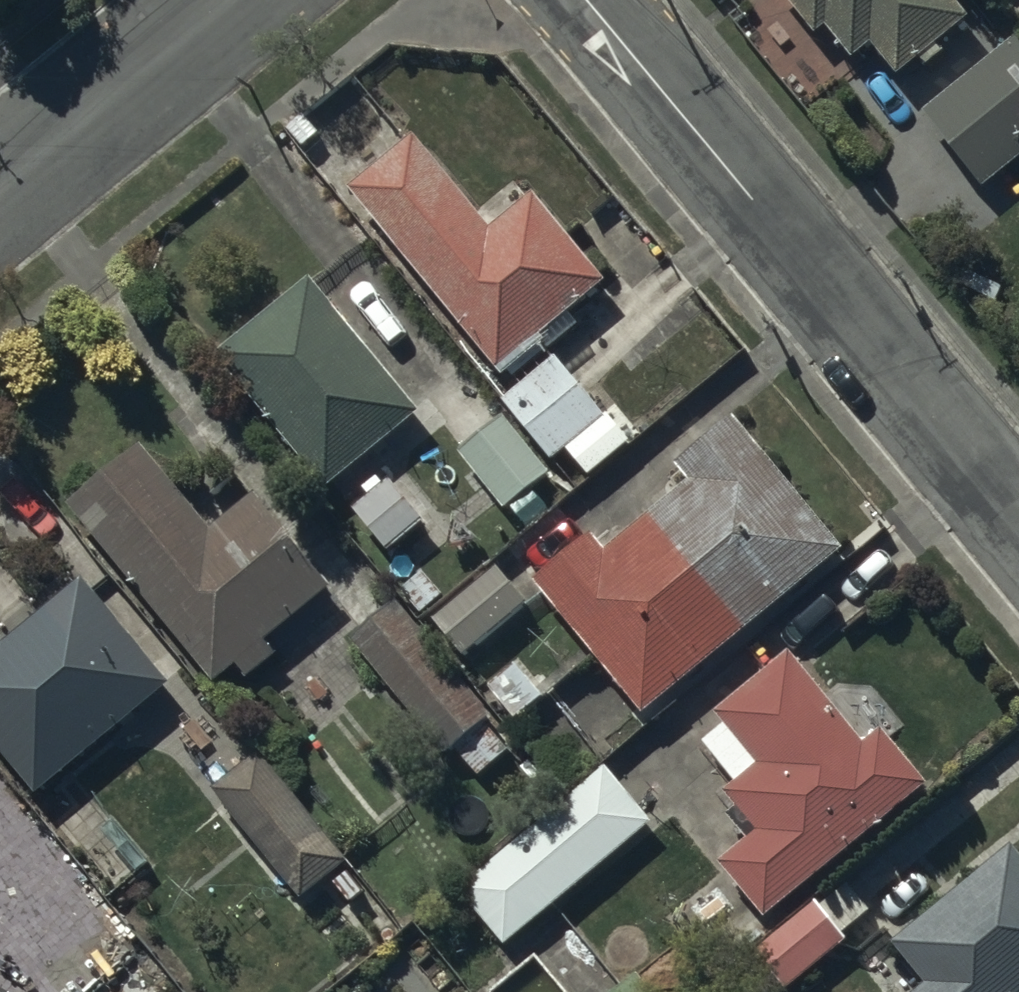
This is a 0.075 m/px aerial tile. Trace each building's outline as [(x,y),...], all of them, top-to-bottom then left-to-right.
[(814,37),(825,29),(849,61),(870,45),(896,78),(916,61),(923,70),(945,54),(938,44),(972,19),(956,0),(786,0),(814,37)] [(981,189),(1018,159),(1018,41),(1018,39),(923,118),(981,189)] [(349,191),(367,213),(357,222),(374,242),(384,234),(503,378),(509,373),(514,378),(545,353),(540,347),(545,343),(540,337),(605,282),(532,193),(527,197),(513,181),(476,211),(415,137),(349,191)] [(309,279),(214,357),(324,491),(419,414),(309,279)] [(627,448),(556,358),(502,401),(551,462),(566,450),(590,478),(627,448)] [(503,416),(456,453),(503,511),(550,474),(503,416)] [(590,535),(532,583),(641,717),(843,552),(733,417),(673,466),(688,484),(604,552),(590,535)] [(140,445),(66,505),(212,684),(234,666),(245,680),(275,655),(264,642),(329,590),(253,497),(240,507),(217,478),(187,503),(140,445)] [(368,497),(351,510),(386,553),(425,521),(391,479),(385,484),(379,476),(362,490),(368,497)] [(420,630),(450,670),(538,596),(507,558),(420,630)] [(35,794),(169,684),(83,579),(0,647),(0,646),(0,751),(35,794)] [(450,670),(420,630),(396,600),(349,640),(444,756),(454,748),(477,776),(508,751),(485,723),(490,718),(450,670)] [(718,864),(765,920),(927,787),(883,731),(865,746),(791,653),(715,714),(724,727),(703,744),(735,784),(723,794),(736,810),(726,817),(746,841),(718,864)] [(545,696),(517,659),(484,684),(512,721),(545,696)] [(258,754),(211,791),(299,901),(346,863),(258,754)] [(652,824),(606,768),(457,891),(503,947),(652,824)] [(1016,838),(889,944),(924,985),(915,991),(1018,991),(1018,842),(1016,838)] [(820,907),(816,902),(752,952),(784,991),(847,942),(841,935),(870,912),(862,902),(852,891),(848,885),(820,907)]
